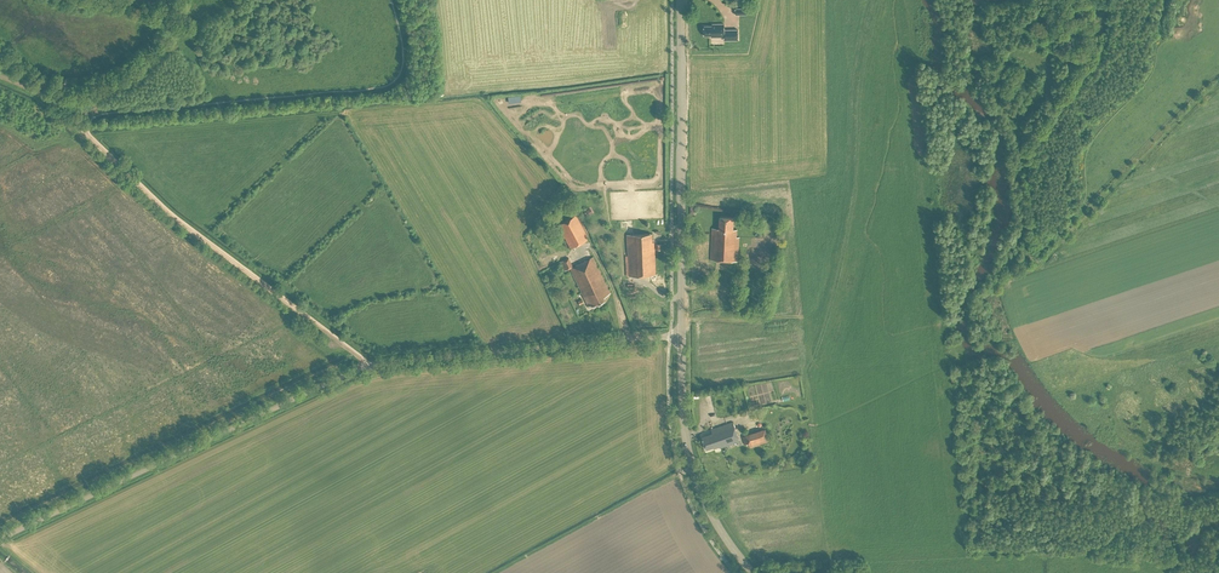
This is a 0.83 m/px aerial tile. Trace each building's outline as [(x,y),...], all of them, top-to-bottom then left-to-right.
[(724,24),(715,24),(712,24),(712,25),(704,26),(704,35),(711,35),(711,37),(724,37),(724,40),(738,40),(738,29),(724,29),(724,24)] [(592,208),(586,211),(589,216),(595,212),(592,208)] [(576,214),(558,224),(570,248),(589,238),(576,214)] [(734,229),(735,216),(720,216),(720,228),(713,228),(711,260),(739,261),(740,237),(737,237),(737,229),(734,229)] [(652,234),(627,235),(629,276),(656,274),(654,242),(652,242),(652,234)] [(604,296),(611,293),(593,256),(573,266),(569,258),(560,262),(565,271),(570,268),(588,306),(591,304),(592,305),(605,299),(604,296)] [(711,429),(713,433),(702,436),(706,449),(714,446),(714,448),(720,446),(720,447),(740,441),(734,422),(711,429)] [(750,448),(769,442),(768,437),(769,437),(766,428),(745,435),(746,436),(742,437),(744,444),(748,443),(750,448)]
